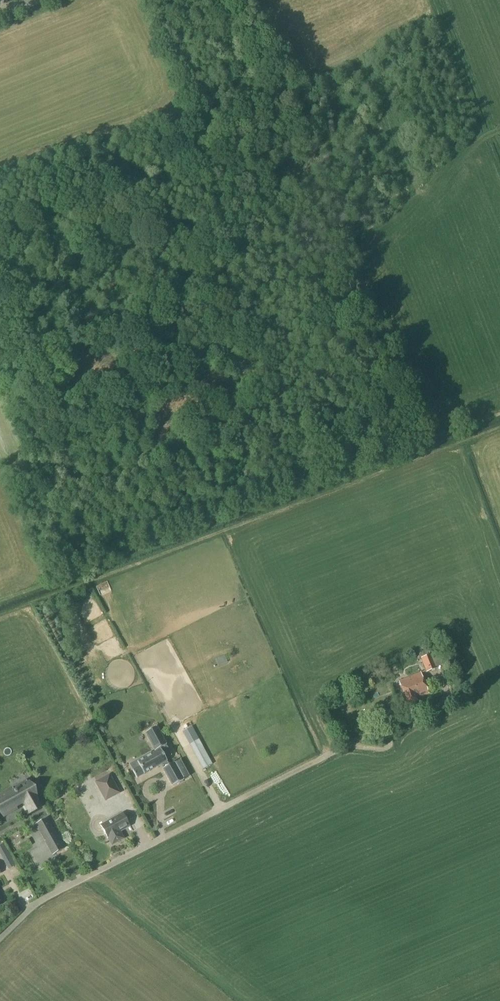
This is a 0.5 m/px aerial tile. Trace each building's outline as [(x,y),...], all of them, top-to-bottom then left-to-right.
[(420,658),(425,673),(436,668),(436,667),(445,664),(440,651),(420,658)] [(417,700),(416,699),(429,693),(420,673),(398,682),(407,704),(417,700)] [(150,752),(129,764),(137,778),(161,765),(172,785),(184,779),(174,762),(168,765),(165,759),(172,755),(166,744),(167,744),(157,727),(145,733),(155,752),(151,754),(150,752)] [(200,738),(192,742),(206,769),(214,765),(200,738)] [(181,743),(194,768),(200,765),(187,740),(181,743)] [(110,774),(95,782),(105,801),(120,793),(110,774)] [(26,781),(0,795),(0,803),(0,804),(0,806),(4,815),(15,809),(13,805),(21,801),(26,810),(38,804),(26,781)] [(123,839),(120,832),(130,826),(122,813),(100,825),(111,845),(123,839)] [(52,855),(65,848),(49,817),(36,824),(52,855)] [(4,844),(0,846),(0,855),(8,870),(15,866),(4,844)] [(36,858),(41,869),(48,866),(43,855),(36,858)]
